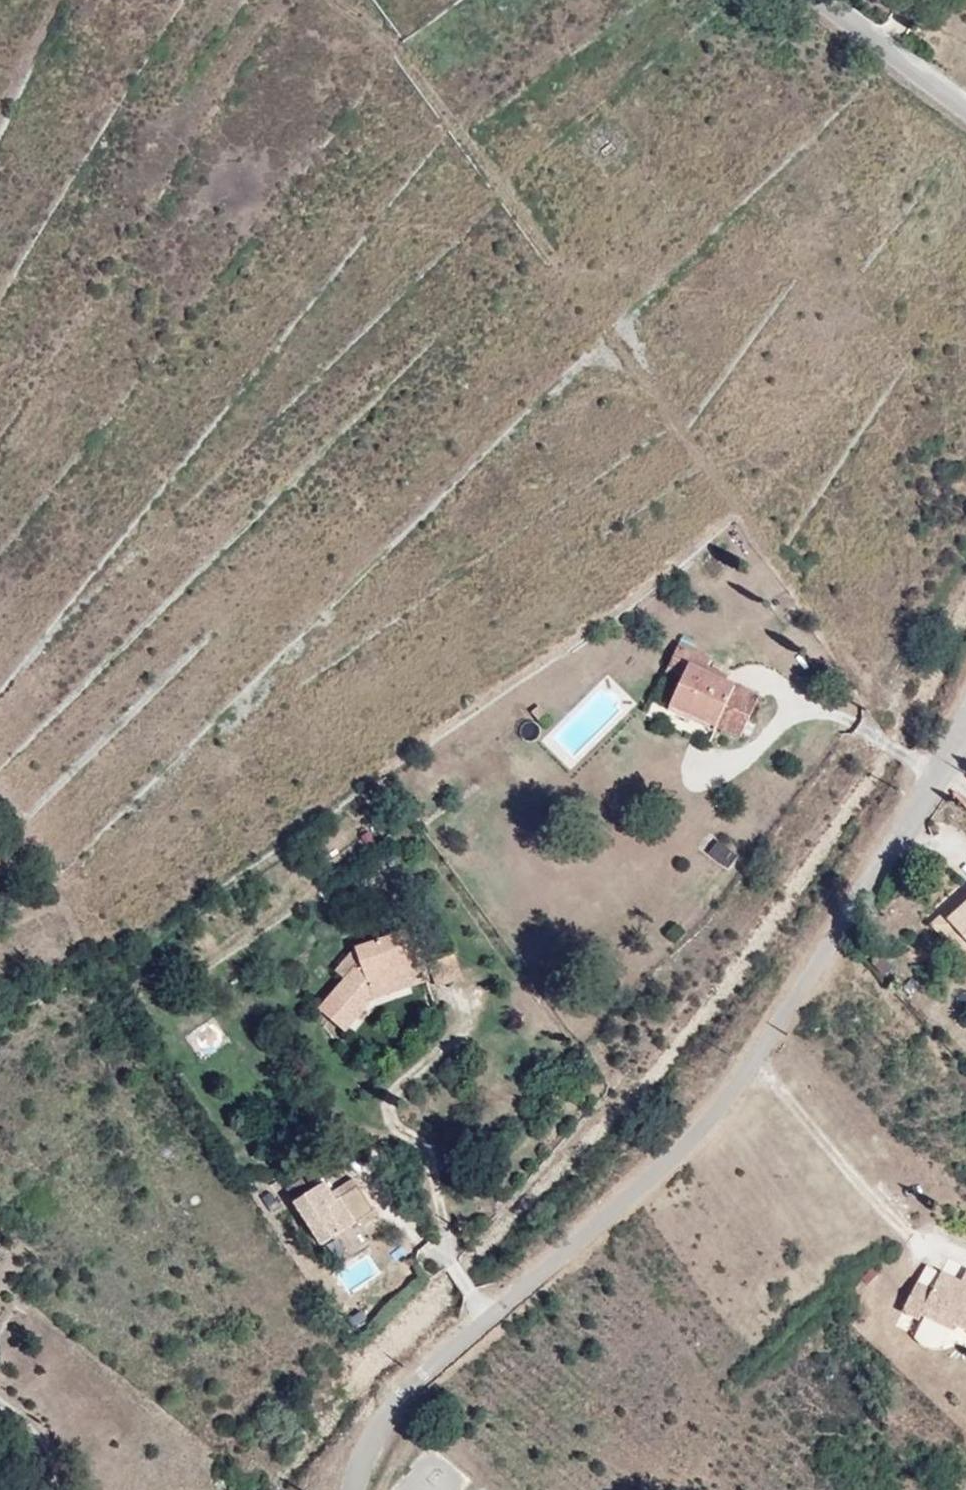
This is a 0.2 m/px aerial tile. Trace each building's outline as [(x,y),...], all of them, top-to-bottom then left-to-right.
[(683,671),(670,704),(720,722),(741,730),(754,689),(704,673),(709,658),(674,646),(668,667),(683,671)] [(720,722),(670,704),(667,717),(716,735),(720,722)] [(965,897),(965,887),(964,885),(928,920),(962,958),(965,954),(965,938),(946,916),(965,897)] [(946,916),(965,938),(965,897),(946,916)] [(360,1015),(380,1010),(375,989),(404,980),(393,947),(343,964),(349,977),(305,1025),(329,1047),(360,1015)] [(449,998),(441,975),(415,984),(424,1006),(449,998)] [(375,989),(380,1010),(411,1001),(404,980),(375,989)] [(212,1050),(221,1033),(202,1023),(193,1040),(212,1050)] [(352,1222),(332,1192),(317,1202),(310,1193),(294,1203),(286,1192),(269,1204),(304,1254),(352,1222)] [(922,1259),(965,1284),(965,1279),(927,1252),(922,1259)] [(922,1259),(915,1269),(899,1261),(880,1288),(896,1298),(900,1294),(929,1312),(932,1308),(960,1328),(965,1319),(965,1284),(922,1259)]
